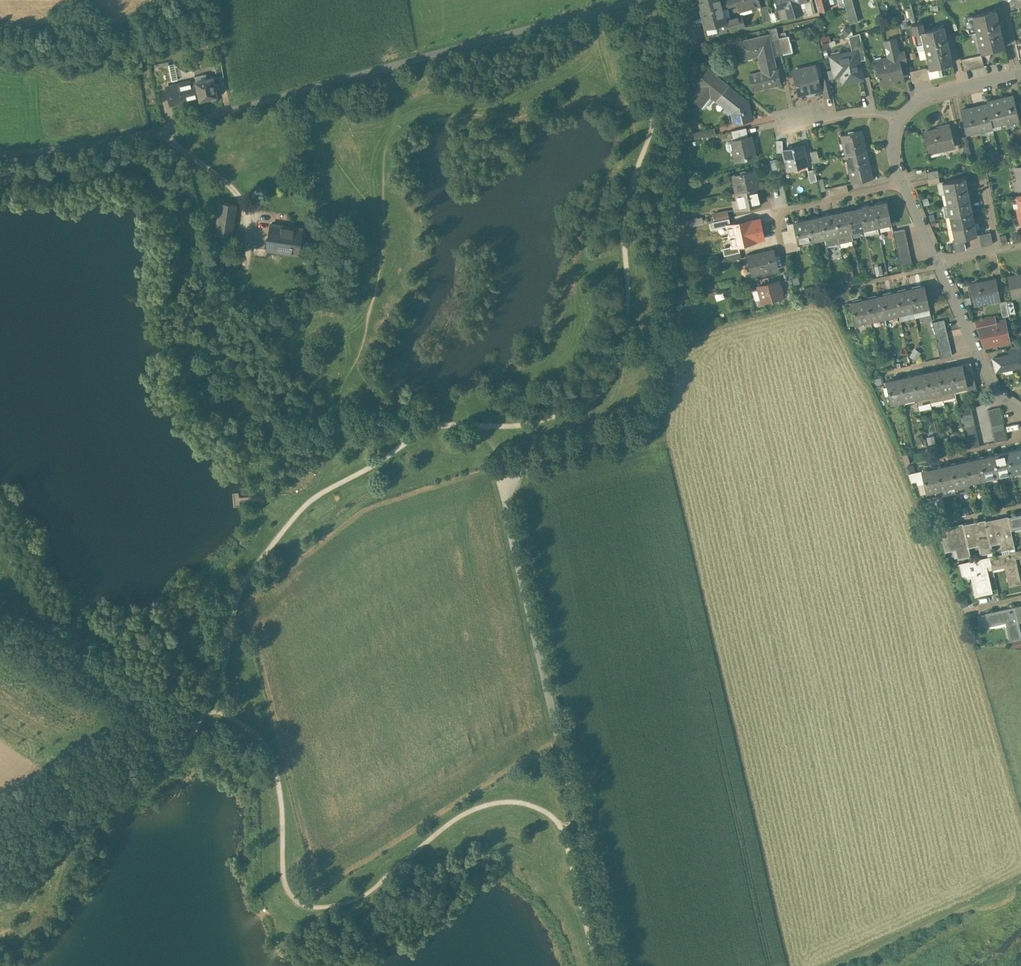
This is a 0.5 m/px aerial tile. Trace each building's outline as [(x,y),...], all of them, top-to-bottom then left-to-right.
[(706,26),(715,23),(725,20),(719,0),(698,0),(706,26)] [(738,11),(759,5),(758,0),(735,0),(738,11)] [(777,9),(778,9),(780,19),(802,14),(802,13),(799,3),(798,3),(798,0),(775,0),(777,9)] [(816,0),(810,0),(813,11),(818,10),(816,0)] [(818,10),(835,5),(834,0),(816,0),(818,10)] [(852,0),(844,0),(850,23),(858,21),(852,0)] [(805,1),(799,3),(802,13),(807,11),(805,1)] [(771,19),(767,5),(760,7),(764,21),(771,19)] [(996,10),(966,17),(969,29),(975,27),(981,52),(1005,47),(996,10)] [(836,19),(822,22),(824,30),(834,27),(837,26),(836,19)] [(728,29),(725,20),(715,23),(718,32),(728,29)] [(952,22),(947,23),(949,34),(955,33),(952,22)] [(921,23),(912,25),(914,33),(923,31),(921,23)] [(779,37),(776,26),(769,28),(776,55),(783,54),(779,37)] [(923,31),(914,33),(917,45),(924,43),(930,68),(953,63),(944,26),(923,31)] [(860,33),(849,36),(852,52),(855,51),(857,60),(859,60),(865,59),(860,33)] [(768,34),(738,41),(742,58),(760,54),(760,57),(773,54),(768,34)] [(789,35),(779,37),(783,54),(793,51),(789,35)] [(895,38),(884,41),(886,47),(890,49),(887,54),(888,57),(888,58),(895,56),(895,53),(898,52),(897,49),(898,49),(895,38)] [(852,52),(831,56),(835,75),(844,73),(844,74),(845,74),(846,75),(845,77),(845,80),(847,81),(851,81),(852,79),(854,79),(854,80),(863,78),(859,60),(857,60),(855,51),(852,52)] [(898,52),(895,53),(895,56),(897,64),(900,64),(908,62),(905,51),(898,52)] [(760,57),(763,71),(750,74),(753,88),(780,82),(777,67),(776,68),(773,54),(760,57)] [(981,54),(961,59),(964,70),(984,65),(981,54)] [(889,60),(876,63),(874,56),(873,56),(878,75),(877,75),(878,78),(879,78),(880,84),(892,81),(892,79),(903,76),(900,64),(897,64),(895,56),(888,58),(888,57),(889,60)] [(221,61),(214,63),(217,77),(224,76),(221,61)] [(169,65),(155,67),(158,83),(172,80),(169,65)] [(816,65),(793,71),(798,93),(806,91),(806,93),(808,94),(813,93),(815,91),(814,89),(821,88),(818,77),(816,65)] [(929,66),(911,70),(914,81),(931,77),(929,66)] [(703,76),(702,75),(696,82),(698,84),(690,94),(700,102),(708,92),(716,99),(727,84),(708,70),(703,76)] [(214,77),(196,81),(200,98),(201,100),(209,98),(212,100),(217,98),(218,95),(214,77)] [(829,77),(821,79),(825,97),(833,95),(829,77)] [(200,98),(196,81),(196,82),(191,83),(190,81),(168,86),(172,104),(200,98)] [(743,98),(736,93),(737,92),(727,84),(716,99),(726,106),(730,102),(734,105),(736,111),(732,112),(735,123),(751,119),(747,100),(743,97),(743,98)] [(1013,95),(1000,98),(1005,121),(1018,118),(1013,95)] [(834,96),(824,98),(828,110),(837,108),(834,96)] [(1000,98),(987,101),(987,103),(992,124),(1005,121),(1000,98)] [(987,103),(974,106),(979,128),(979,130),(993,127),(992,124),(987,103)] [(974,106),(960,109),(965,131),(979,128),(974,106)] [(949,123),(937,126),(938,129),(924,132),(928,150),(929,152),(955,146),(949,123)] [(714,126),(693,131),(695,138),(716,133),(714,126)] [(744,126),(731,129),(738,159),(756,155),(755,151),(754,151),(752,145),(753,144),(751,135),(746,136),(744,126)] [(863,130),(841,135),(846,155),(868,150),(863,130)] [(970,151),(966,136),(961,137),(964,152),(970,151)] [(803,144),(785,149),(789,168),(808,164),(803,144)] [(818,149),(810,150),(813,162),(820,161),(818,149)] [(868,150),(846,155),(852,182),(874,177),(868,150)] [(777,158),(770,159),(773,171),(780,169),(777,158)] [(755,169),(732,174),(736,192),(756,187),(759,186),(757,179),(758,179),(755,169)] [(815,169),(809,170),(812,181),(817,180),(815,169)] [(938,169),(926,171),(927,178),(938,176),(939,176),(938,169)] [(964,177),(942,181),(945,193),(967,189),(964,177)] [(847,182),(830,187),(832,195),(849,191),(847,182)] [(756,187),(737,192),(738,199),(732,201),(734,210),(760,204),(756,187)] [(967,189),(945,193),(947,205),(969,200),(967,189)] [(969,200),(947,205),(950,216),(972,212),(969,200)] [(886,201),(873,204),(877,225),(890,222),(886,201)] [(237,205),(221,202),(215,234),(231,237),(237,205)] [(873,204),(860,207),(864,228),(877,225),(873,204)] [(860,207),(846,210),(850,228),(851,231),(864,228),(860,207)] [(727,210),(714,213),(715,221),(729,218),(727,210)] [(846,210),(833,213),(837,231),(848,229),(850,228),(846,210)] [(972,212),(950,216),(952,227),(974,223),(972,212)] [(833,213),(820,216),(824,237),(838,234),(837,231),(833,213)] [(702,216),(688,219),(690,226),(703,223),(702,216)] [(820,216),(806,218),(811,240),(824,237),(820,216)] [(729,218),(715,221),(711,221),(713,227),(727,224),(730,223),(729,218)] [(760,218),(752,220),(752,219),(730,223),(727,224),(728,230),(729,235),(744,232),(750,231),(762,228),(760,218)] [(806,218),(793,221),(794,223),(798,242),(811,240),(806,218)] [(283,225),(271,223),(267,249),(279,251),(283,225)] [(794,223),(787,225),(788,229),(790,241),(784,242),(786,251),(799,248),(798,242),(794,223)] [(974,223),(952,227),(955,239),(963,237),(977,235),(974,223)] [(283,225),(279,251),(299,254),(303,227),(283,225)] [(764,238),(762,228),(750,231),(744,232),(729,235),(732,246),(756,241),(756,240),(764,238)] [(904,228),(892,231),(893,236),(905,233),(904,228)] [(788,229),(782,230),(784,242),(790,241),(788,229)] [(848,229),(837,231),(838,234),(839,242),(850,240),(848,229)] [(990,232),(979,234),(980,240),(992,238),(990,232)] [(905,233),(893,236),(895,242),(907,240),(905,233)] [(955,239),(952,240),(953,245),(965,243),(963,237),(955,239)] [(992,238),(980,240),(982,246),(993,243),(992,238)] [(907,240),(895,242),(896,248),(908,245),(907,240)] [(965,243),(953,245),(955,251),(966,249),(965,243)] [(908,245),(896,248),(897,254),(909,251),(908,245)] [(774,249),(746,255),(751,274),(778,267),(774,249)] [(739,251),(725,254),(726,260),(741,257),(739,251)] [(909,251),(897,254),(898,259),(910,257),(909,251)] [(910,257),(898,259),(900,265),(912,263),(910,257)] [(1007,276),(1011,296),(1020,294),(1020,273),(1007,276)] [(996,278),(970,283),(974,303),(999,298),(996,278)] [(778,280),(757,285),(762,301),(782,296),(781,291),(782,290),(780,285),(779,285),(778,280)] [(278,295),(279,287),(254,283),(252,291),(278,295)] [(925,285),(910,288),(914,310),(929,306),(925,285)] [(910,288),(895,292),(899,313),(914,310),(910,288)] [(895,292),(880,295),(885,316),(899,313),(895,292)] [(880,295),(865,298),(870,320),(885,316),(880,295)] [(865,298),(850,302),(855,323),(870,320),(865,298)] [(1006,300),(999,301),(1002,316),(1009,314),(1006,300)] [(850,302),(844,303),(848,325),(855,323),(850,302)] [(944,319),(932,322),(935,334),(947,331),(944,319)] [(996,320),(987,322),(988,326),(980,328),(983,343),(991,341),(992,345),(1000,343),(999,339),(1007,337),(1007,338),(1008,338),(1005,323),(997,324),(996,320)] [(947,331),(935,334),(936,339),(948,337),(947,331)] [(948,337),(936,339),(938,345),(950,343),(948,337)] [(950,343),(938,345),(939,352),(951,349),(950,343)] [(1008,347),(1010,354),(993,358),(996,371),(1018,366),(1017,364),(1020,364),(1020,345),(1008,347)] [(951,349),(939,352),(940,357),(952,355),(951,349)] [(971,362),(963,363),(965,374),(973,372),(971,362)] [(963,363),(950,367),(954,385),(967,382),(966,378),(965,374),(963,363)] [(950,367),(937,370),(941,388),(952,386),(954,385),(950,367)] [(937,370),(924,372),(928,391),(941,388),(937,370)] [(924,372),(911,375),(915,394),(928,391),(924,372)] [(911,375),(899,378),(903,400),(916,397),(915,394),(911,375)] [(974,376),(966,378),(967,382),(967,385),(968,390),(976,388),(976,389),(977,389),(974,376)] [(899,378),(886,382),(891,403),(903,400),(899,378)] [(952,386),(941,388),(943,399),(954,396),(952,386)] [(941,388),(928,391),(931,401),(943,399),(941,388)] [(928,391),(915,394),(916,397),(918,404),(931,401),(928,391)] [(970,405),(959,407),(960,416),(972,413),(970,405)] [(999,407),(988,409),(989,415),(1001,412),(999,407)] [(1001,412),(989,415),(990,420),(1002,418),(1001,412)] [(972,413),(960,416),(962,421),(973,418),(972,413)] [(974,423),(963,426),(964,432),(976,429),(974,423)] [(1003,423),(991,425),(992,431),(1004,428),(1003,423)] [(1004,428),(992,431),(994,436),(1005,434),(1004,428)] [(976,429),(964,432),(965,437),(977,434),(976,429)] [(1005,434),(994,436),(995,443),(1007,440),(1005,434)] [(978,440),(966,442),(968,449),(979,446),(978,440)] [(1006,451),(1011,473),(1020,471),(1020,449),(1020,448),(1006,451)] [(1006,451),(992,454),(997,476),(1011,473),(1006,451)] [(992,454),(977,458),(982,480),(997,476),(992,454)] [(977,458),(963,461),(968,483),(982,480),(977,458)] [(963,461),(950,464),(955,486),(968,483),(963,461)] [(950,464),(935,467),(940,489),(955,486),(950,464)] [(935,467),(920,471),(925,493),(940,489),(935,467)] [(940,489),(925,493),(927,501),(942,498),(940,489)] [(1008,517),(1011,532),(1020,530),(1020,515),(1008,517)] [(986,522),(990,543),(1002,540),(1004,550),(1010,548),(1015,547),(1011,532),(1008,517),(986,522)] [(939,520),(928,523),(930,529),(941,527),(939,520)] [(964,526),(963,526),(968,545),(980,543),(982,552),(992,550),(990,543),(986,522),(986,521),(964,526)] [(963,524),(940,529),(942,539),(944,538),(947,549),(957,547),(959,556),(970,554),(968,545),(963,526),(964,526),(963,524)] [(1010,552),(990,556),(992,565),(992,567),(1004,564),(1009,586),(1020,583),(1014,558),(1020,556),(1019,550),(1010,552)] [(990,556),(961,563),(964,576),(970,575),(975,596),(991,592),(985,566),(992,565),(990,556)] [(961,606),(969,604),(967,595),(959,598),(961,606)] [(1015,607),(986,614),(988,624),(1005,620),(1009,637),(1020,634),(1015,607)]
